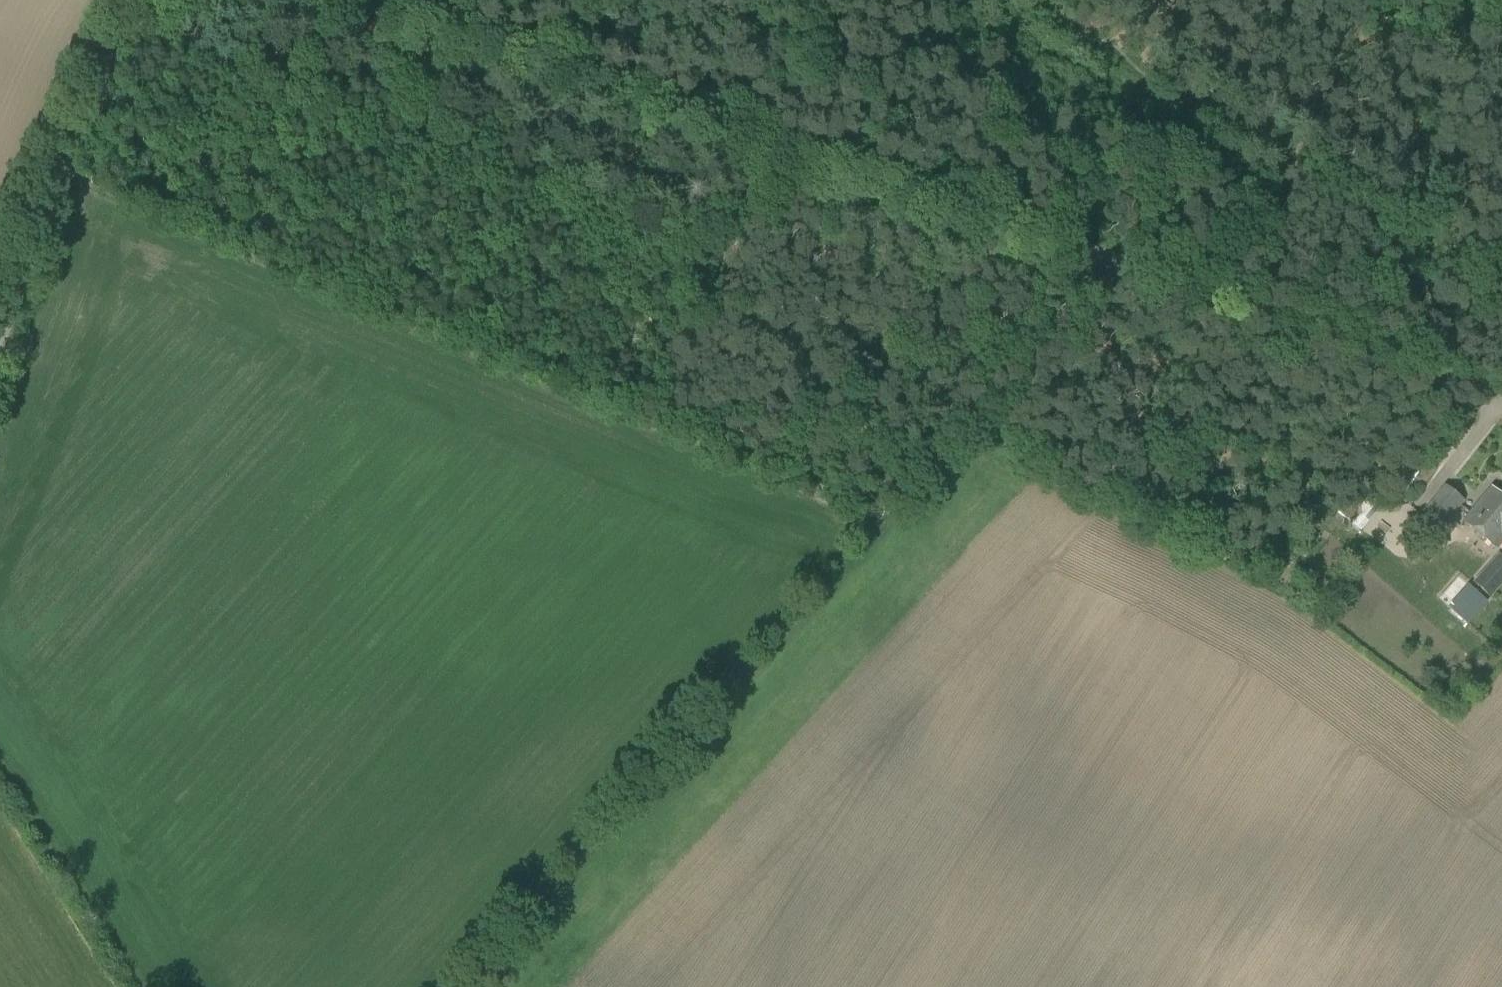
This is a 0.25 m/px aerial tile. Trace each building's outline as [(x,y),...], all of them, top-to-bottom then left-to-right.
[(1407,491),(1419,473),(1405,464),(1393,481),(1407,491)] [(1442,529),(1464,500),(1444,485),(1422,513),(1442,529)] [(1462,521),(1497,550),(1501,544),(1501,496),(1491,486),(1462,521)] [(1501,584),(1501,557),(1498,553),(1472,582),(1489,598),(1501,584)] [(1487,602),(1468,584),(1447,607),(1467,624),(1487,602)]
